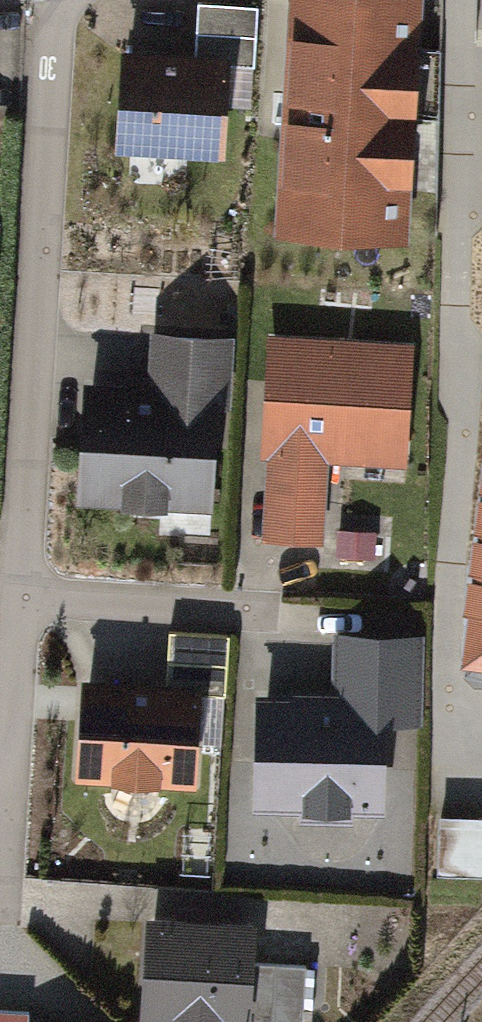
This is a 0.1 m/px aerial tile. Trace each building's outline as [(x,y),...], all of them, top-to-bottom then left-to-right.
[(355,0),(294,0),(269,237),(399,251),(425,7),(355,0)] [(264,15),(206,4),(196,56),(254,67),(264,15)] [(223,82),(115,71),(106,154),(214,166),(223,82)] [(149,411),(77,404),(65,529),(222,544),(241,342),(156,334),(149,411)] [(270,352),(263,547),(329,549),(333,461),(394,463),(398,357),(270,352)] [(468,660),(481,661),(481,535),(468,660)] [(232,637),(170,630),(160,687),(225,697),(232,637)] [(339,712),(254,711),(253,802),(375,804),(376,728),(421,728),(422,639),(340,638),(339,712)] [(192,698),(86,693),(82,782),(188,787),(192,698)] [(444,812),(444,871),(481,871),(481,813),(444,812)] [(143,916),(133,1021),(147,1021),(250,1021),(259,928),(143,916)] [(295,959),(260,955),(253,1021),(288,1021),(295,959)]
